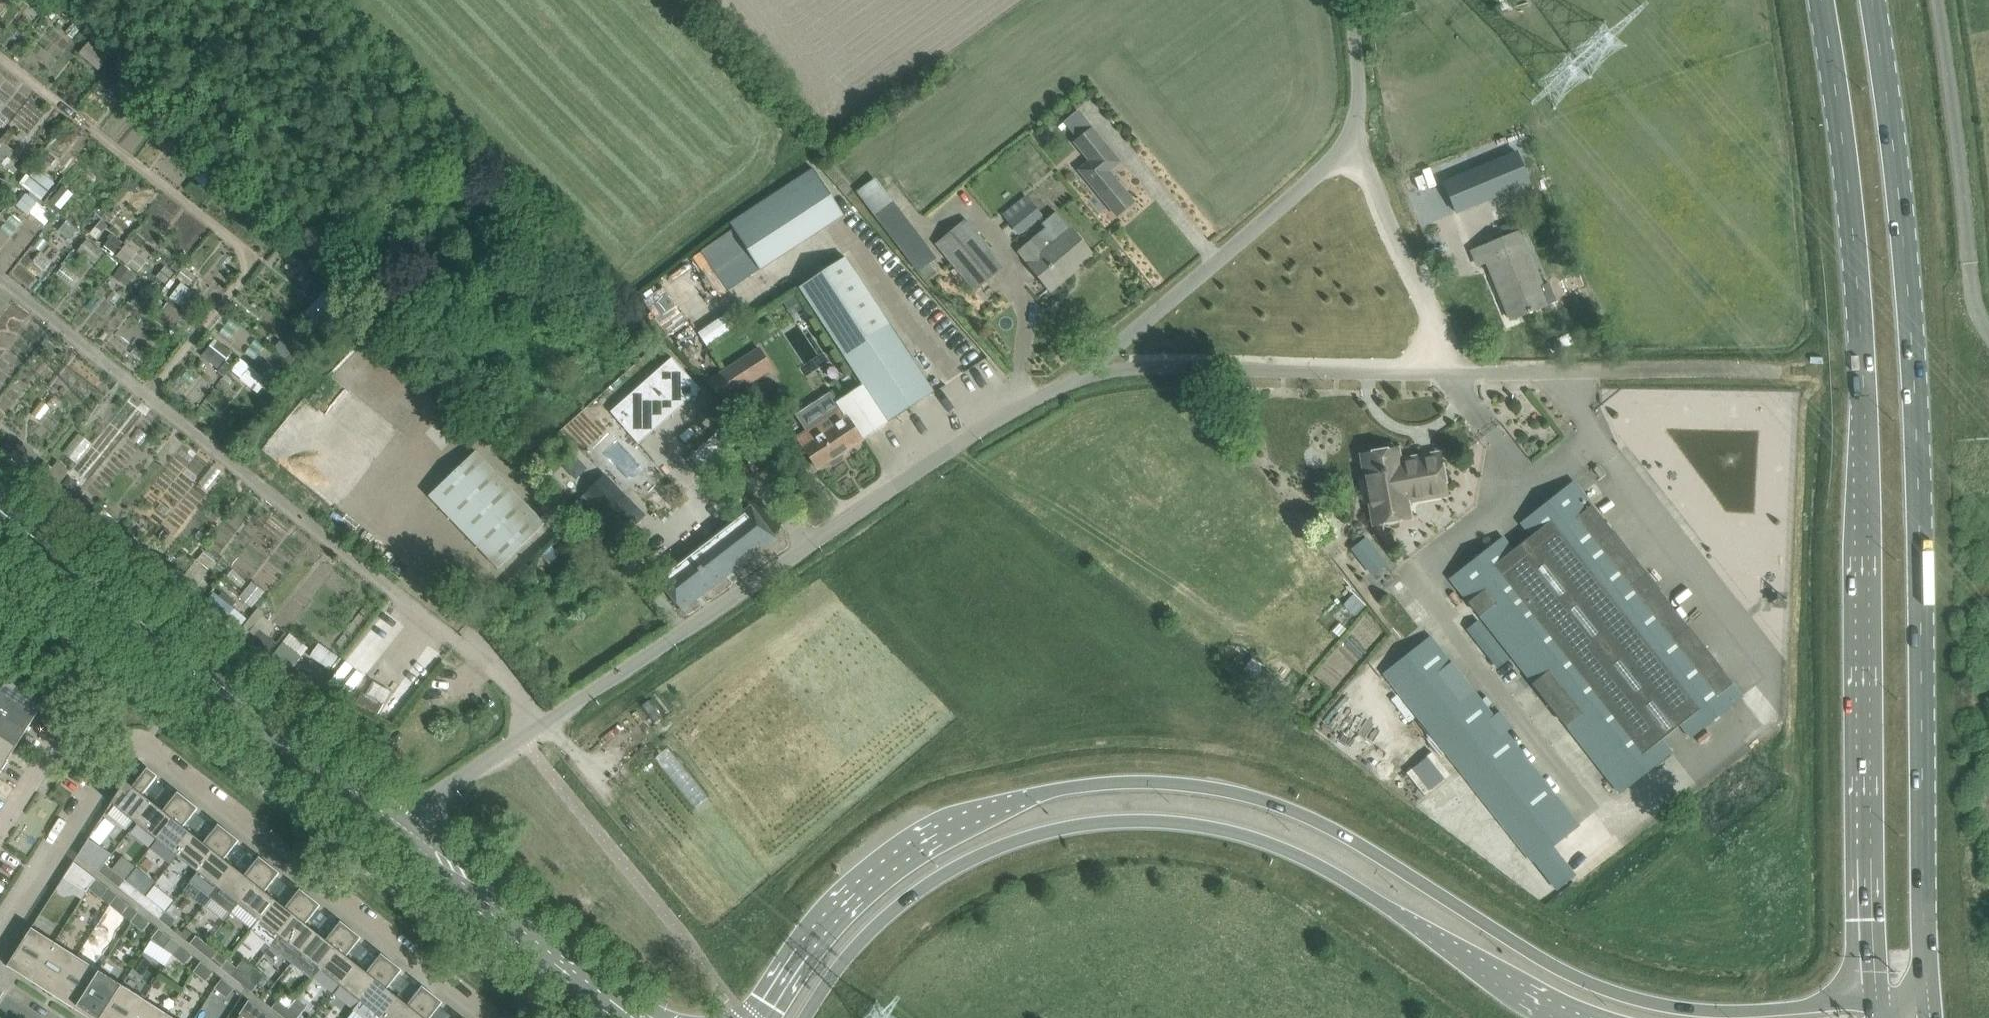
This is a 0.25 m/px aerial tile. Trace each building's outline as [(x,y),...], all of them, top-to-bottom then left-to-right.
[(94,69),(105,61),(90,41),(80,48),(94,69)] [(1091,128),(1074,142),(1097,169),(1086,178),(1117,216),(1134,202),(1109,171),(1120,162),(1091,128)] [(1444,182),(1456,212),(1527,182),(1515,153),(1444,182)] [(42,199),(55,182),(33,166),(20,183),(42,199)] [(818,176),(734,231),(760,270),(843,215),(818,176)] [(875,176),(856,190),(917,271),(936,256),(875,176)] [(1026,195),(1002,214),(1018,234),(1042,214),(1026,195)] [(1029,265),(1050,290),(1072,272),(1070,270),(1090,253),(1071,230),(1056,212),(1042,224),(1046,229),(1020,251),(1031,264),(1029,265)] [(965,219),(936,243),(974,290),(1003,266),(965,219)] [(1519,232),(1472,251),(1478,266),(1487,262),(1511,320),(1555,302),(1548,284),(1541,286),(1519,232)] [(832,337),(878,307),(845,257),(799,287),(832,337)] [(889,324),(878,307),(832,337),(843,354),(844,354),(864,385),(888,422),(934,393),(889,324)] [(214,338),(201,355),(217,367),(230,350),(214,338)] [(707,382),(726,401),(773,370),(759,348),(707,382)] [(700,389),(672,359),(612,412),(639,443),(700,389)] [(248,365),(238,378),(255,390),(264,377),(248,365)] [(836,402),(838,405),(861,440),(888,422),(864,385),(836,402)] [(805,427),(794,434),(817,469),(827,463),(833,466),(842,460),(842,453),(861,440),(838,405),(805,427)] [(734,418),(688,461),(702,476),(748,434),(734,418)] [(1397,449),(1362,455),(1374,524),(1405,518),(1409,517),(1407,501),(1413,500),(1446,494),(1445,491),(1439,454),(1417,458),(1417,460),(1400,463),(1397,449)] [(498,568),(545,524),(476,451),(429,495),(498,568)] [(605,475),(585,495),(625,535),(645,516),(605,475)] [(1531,536),(1513,550),(1661,739),(1680,724),(1690,737),(1742,696),(1574,482),(1522,523),(1531,536)] [(581,518),(594,506),(584,496),(571,508),(581,518)] [(725,575),(734,568),(774,537),(751,507),(658,578),(682,609),(696,598),(700,594),(725,575)] [(1387,562),(1366,536),(1350,549),(1371,575),(1387,562)] [(1671,752),(1503,538),(1451,579),(1619,792),(1671,752)] [(241,605),(259,609),(265,586),(245,582),(249,566),(227,561),(225,572),(236,575),(233,588),(244,591),(241,605)] [(215,592),(209,601),(240,624),(246,616),(215,592)] [(1487,632),(1478,621),(1468,630),(1476,640),(1487,632)] [(313,683),(332,662),(295,630),(277,650),(313,683)] [(1552,845),(1578,825),(1504,731),(1511,726),(1500,711),(1493,717),(1430,638),(1385,674),(1532,861),(1534,860),(1552,845)] [(36,716),(46,700),(0,671),(0,693),(36,716)] [(27,731),(36,716),(0,693),(0,713),(27,731)] [(654,722),(638,701),(635,697),(627,703),(630,707),(646,728),(654,722)] [(17,746),(27,731),(0,713),(0,735),(17,746)] [(8,761),(17,746),(0,735),(0,756),(8,761)] [(1429,751),(1404,773),(1424,795),(1449,772),(1429,751)] [(143,795),(158,776),(147,768),(132,786),(125,781),(111,803),(136,823),(153,803),(143,795)] [(136,823),(157,839),(188,800),(177,792),(163,810),(153,803),(136,823)] [(198,808),(188,800),(157,839),(177,855),(193,835),(183,827),(198,808)] [(203,843),(193,835),(177,855),(197,871),(229,832),(218,824),(203,843)] [(239,841),(229,832),(197,871),(190,881),(210,897),(234,867),(224,859),(239,841)] [(111,856),(88,839),(78,855),(99,871),(111,856)] [(231,913),(238,904),(269,865),(259,857),(244,875),(234,867),(210,897),(231,913)] [(86,892),(89,889),(96,879),(74,862),(63,878),(86,892)] [(105,864),(99,871),(119,887),(125,880),(105,864)] [(280,873),(269,865),(238,904),(258,920),(275,900),(265,892),(280,873)] [(101,898),(108,889),(96,879),(89,889),(101,898)] [(125,880),(119,887),(139,903),(145,896),(125,880)] [(285,907),(275,900),(258,920),(251,929),(271,946),(310,897),(300,889),(285,907)] [(122,915),(129,905),(117,896),(109,905),(122,915)] [(145,896),(139,903),(160,919),(166,912),(145,896)] [(320,905),(310,897),(271,946),(292,962),(316,932),(306,924),(320,905)] [(143,931),(150,922),(138,912),(130,922),(143,931)] [(176,920),(166,912),(160,919),(170,928),(176,920)] [(326,940),(316,932),(292,962),(312,978),(320,969),(351,929),(340,921),(326,940)] [(54,942),(32,928),(7,966),(30,980),(54,942)] [(163,948),(171,938),(159,929),(151,938),(163,948)] [(361,938),(351,929),(320,969),(340,985),(356,964),(346,956),(361,938)] [(196,936),(190,943),(200,952),(206,944),(196,936)] [(54,942),(30,980),(52,995),(77,956),(54,942)] [(217,952),(206,944),(200,952),(211,960),(217,952)] [(184,965),(192,955),(180,945),(172,955),(184,965)] [(366,972),(356,964),(340,985),(360,1001),(391,962),(381,953),(366,972)] [(77,956),(52,995),(75,1009),(99,971),(77,956)] [(227,960),(221,968),(231,975),(241,984),(247,976),(237,968),(227,960)] [(205,981),(213,972),(201,962),(193,972),(205,981)] [(360,1001),(353,1010),(362,1017),(380,1017),(397,996),(387,989),(402,970),(391,962),(360,1001)] [(75,1009),(89,1017),(101,1017),(122,985),(99,971),(75,1009)] [(257,984),(247,976),(241,984),(251,992),(257,984)] [(226,998),(234,988),(222,979),(214,988),(226,998)] [(101,1017),(132,1017),(144,999),(122,985),(101,1017)] [(432,994),(422,986),(407,1004),(397,996),(380,1017),(413,1017),(432,994)] [(432,994),(413,1017),(430,1017),(443,1002),(432,994)] [(132,1017),(164,1017),(167,1014),(144,999),(132,1017)] [(239,1015),(244,1017),(271,1017),(249,1000),(239,1015)] [(278,1000),(272,1008),(282,1016),(288,1009),(278,1000)] [(288,1009),(282,1016),(284,1017),(297,1017),(298,1017),(288,1009)]
